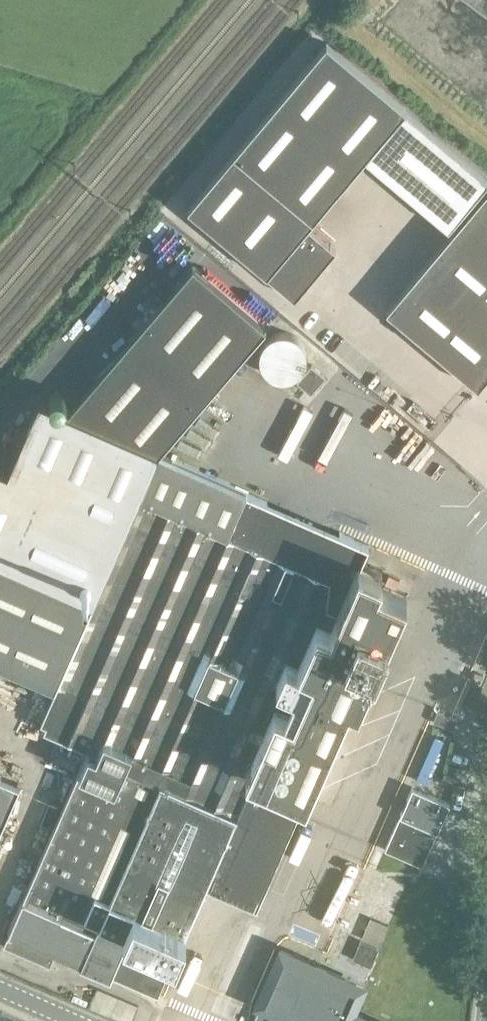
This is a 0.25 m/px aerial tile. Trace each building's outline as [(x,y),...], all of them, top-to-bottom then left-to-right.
[(365,157),(406,108),(326,41),(188,206),(295,296),(336,247),(309,224),(365,157)] [(365,157),(449,227),(486,181),(486,176),(406,108),(365,157)] [(386,309),(478,386),(486,376),(486,189),(386,309)] [(172,258),(185,239),(156,219),(143,238),(172,258)] [(194,264),(66,412),(111,431),(159,452),(266,326),(194,264)] [(294,333),(286,330),(278,331),(270,334),(265,340),(261,347),(260,355),(262,362),(266,369),(272,374),(280,377),(288,377),(295,374),(302,368),(306,361),(307,353),(305,345),(300,338),(294,333)] [(326,375),(312,363),(297,380),(312,392),(326,375)] [(93,605),(140,497),(92,476),(111,431),(66,412),(41,401),(9,474),(0,471),(0,564),(93,605)] [(111,431),(92,476),(140,497),(160,452),(159,452),(111,431)] [(11,932),(4,946),(51,966),(57,951),(82,961),(81,963),(158,997),(177,955),(187,931),(207,886),(206,885),(238,813),(255,773),(307,796),(350,697),(359,702),(410,584),(382,571),(386,562),(365,554),(370,544),(245,490),(252,473),(187,443),(179,461),(160,452),(140,497),(93,605),(56,690),(41,722),(47,725),(44,730),(84,748),(89,750),(24,898),(23,898),(9,932),(11,932)] [(56,690),(93,605),(0,564),(0,666),(56,690)] [(458,719),(438,711),(434,721),(453,729),(458,719)] [(445,772),(442,780),(453,784),(456,777),(445,772)] [(20,783),(0,774),(0,829),(20,783)] [(450,802),(413,786),(386,849),(423,865),(450,802)] [(353,840),(347,858),(380,868),(386,850),(353,840)] [(362,939),(357,949),(356,951),(374,959),(379,947),(362,939)] [(365,1012),(363,1016),(352,1011),(363,985),(282,950),(258,1003),(261,1004),(285,1015),(283,1020),(375,1020),(371,1019),(372,1015),(365,1012)] [(261,1004),(253,1020),(283,1020),(285,1015),(261,1004)]
